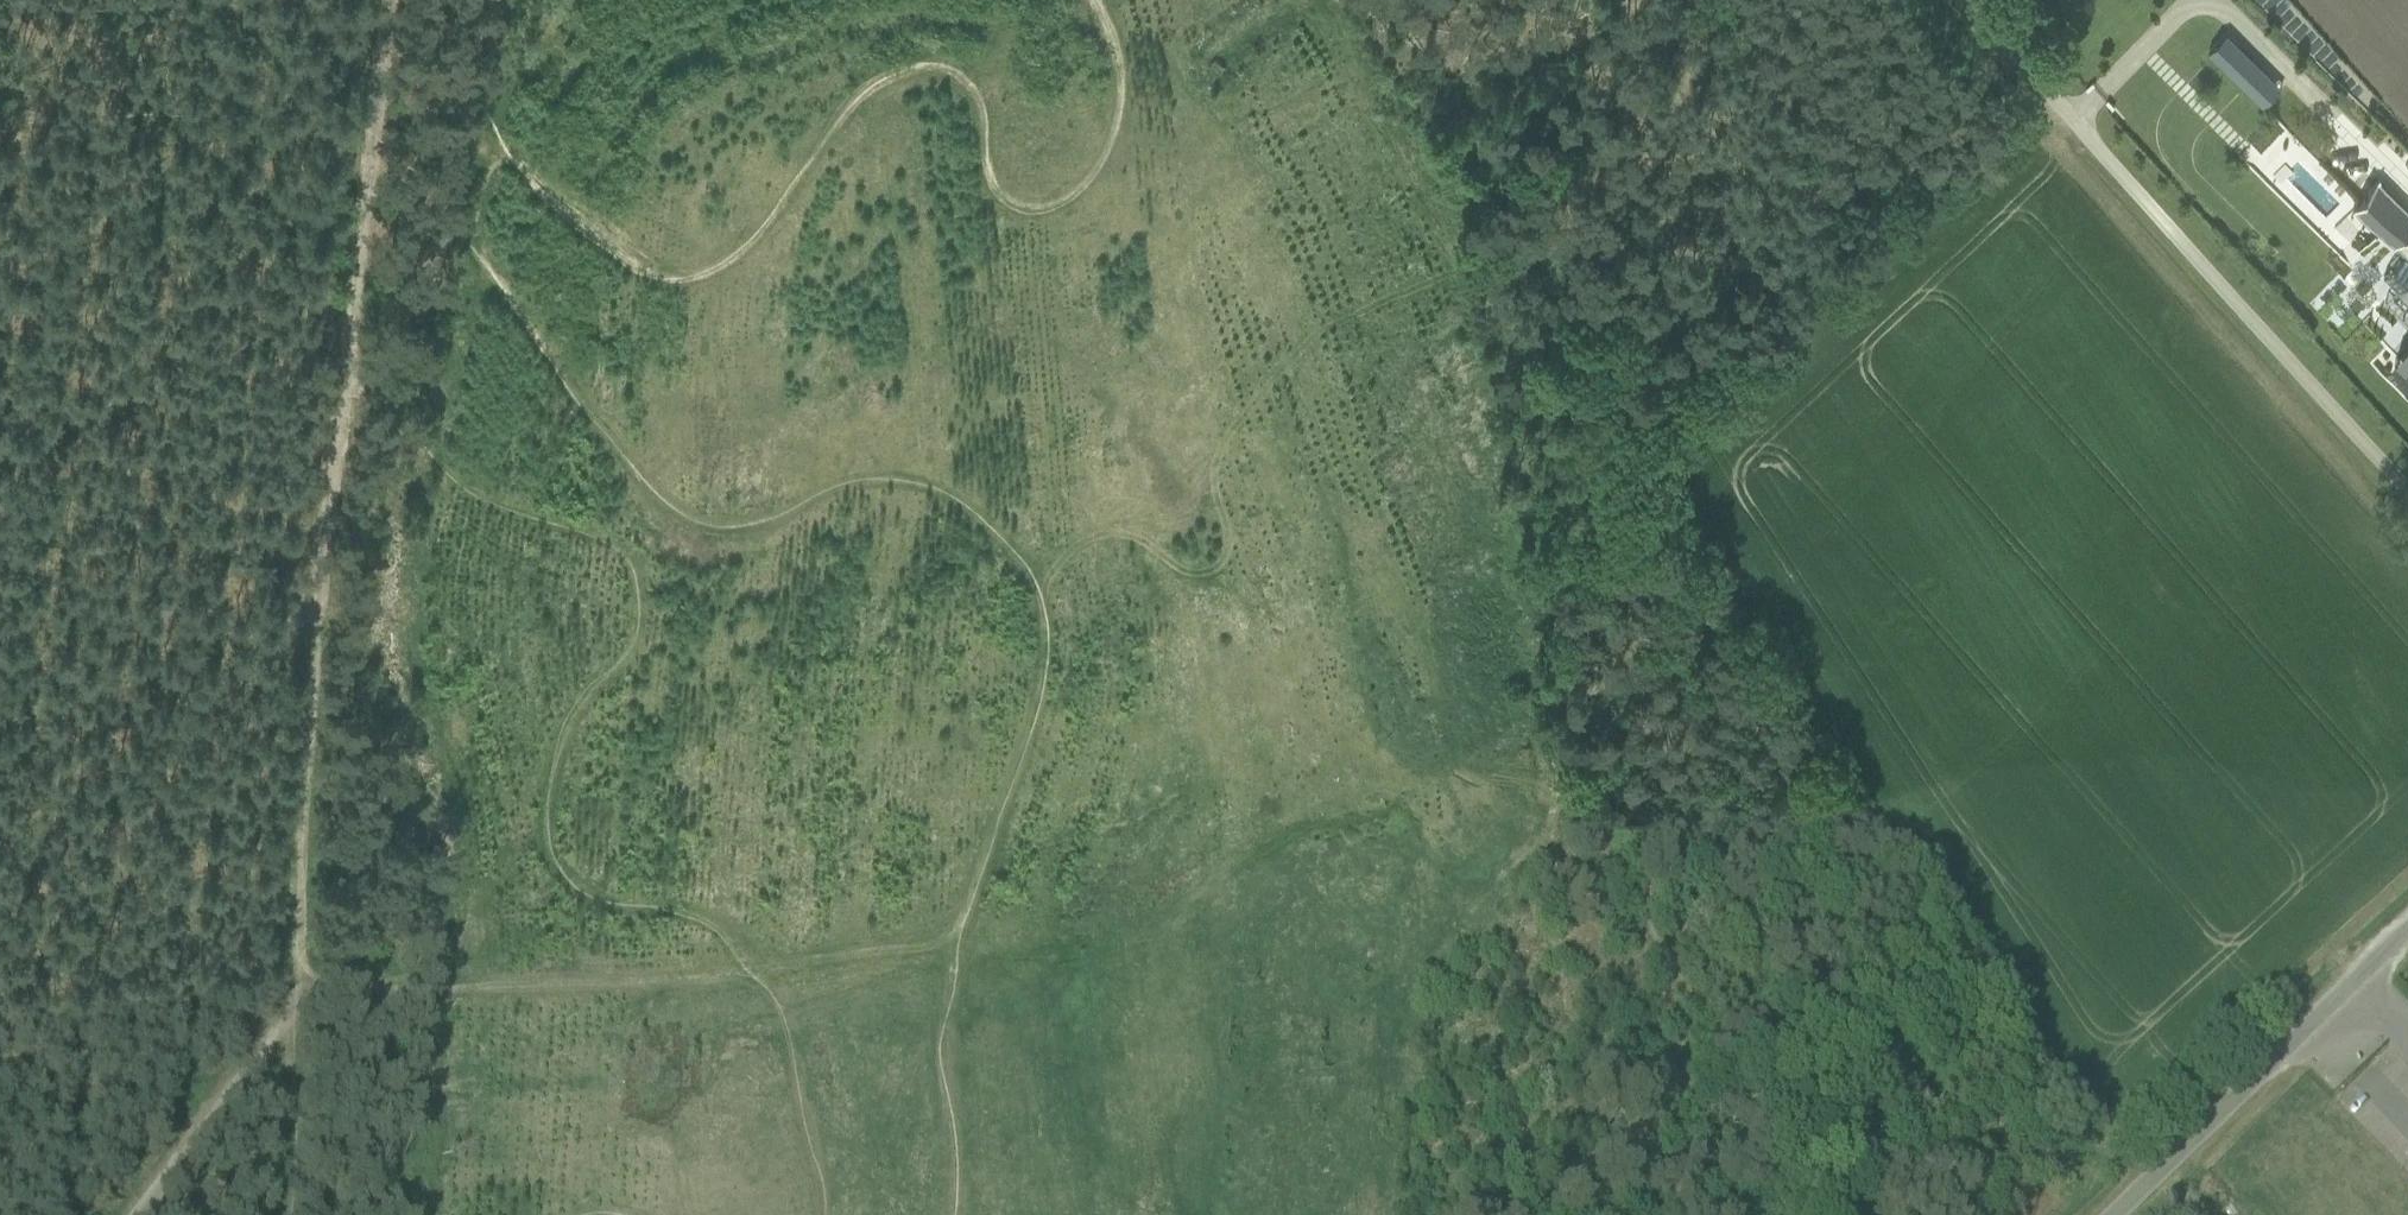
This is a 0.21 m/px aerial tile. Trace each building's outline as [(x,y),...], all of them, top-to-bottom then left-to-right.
[(2227,33),(2208,51),(2254,97),(2272,78),(2227,33)] [(2354,205),(2407,258),(2407,205),(2380,178),(2354,205)] [(2405,281),(2406,283),(2398,291),(2407,301),(2407,278),(2405,281)] [(2397,355),(2400,358),(2397,361),(2405,369),(2402,372),(2407,378),(2407,344),(2397,355)]
